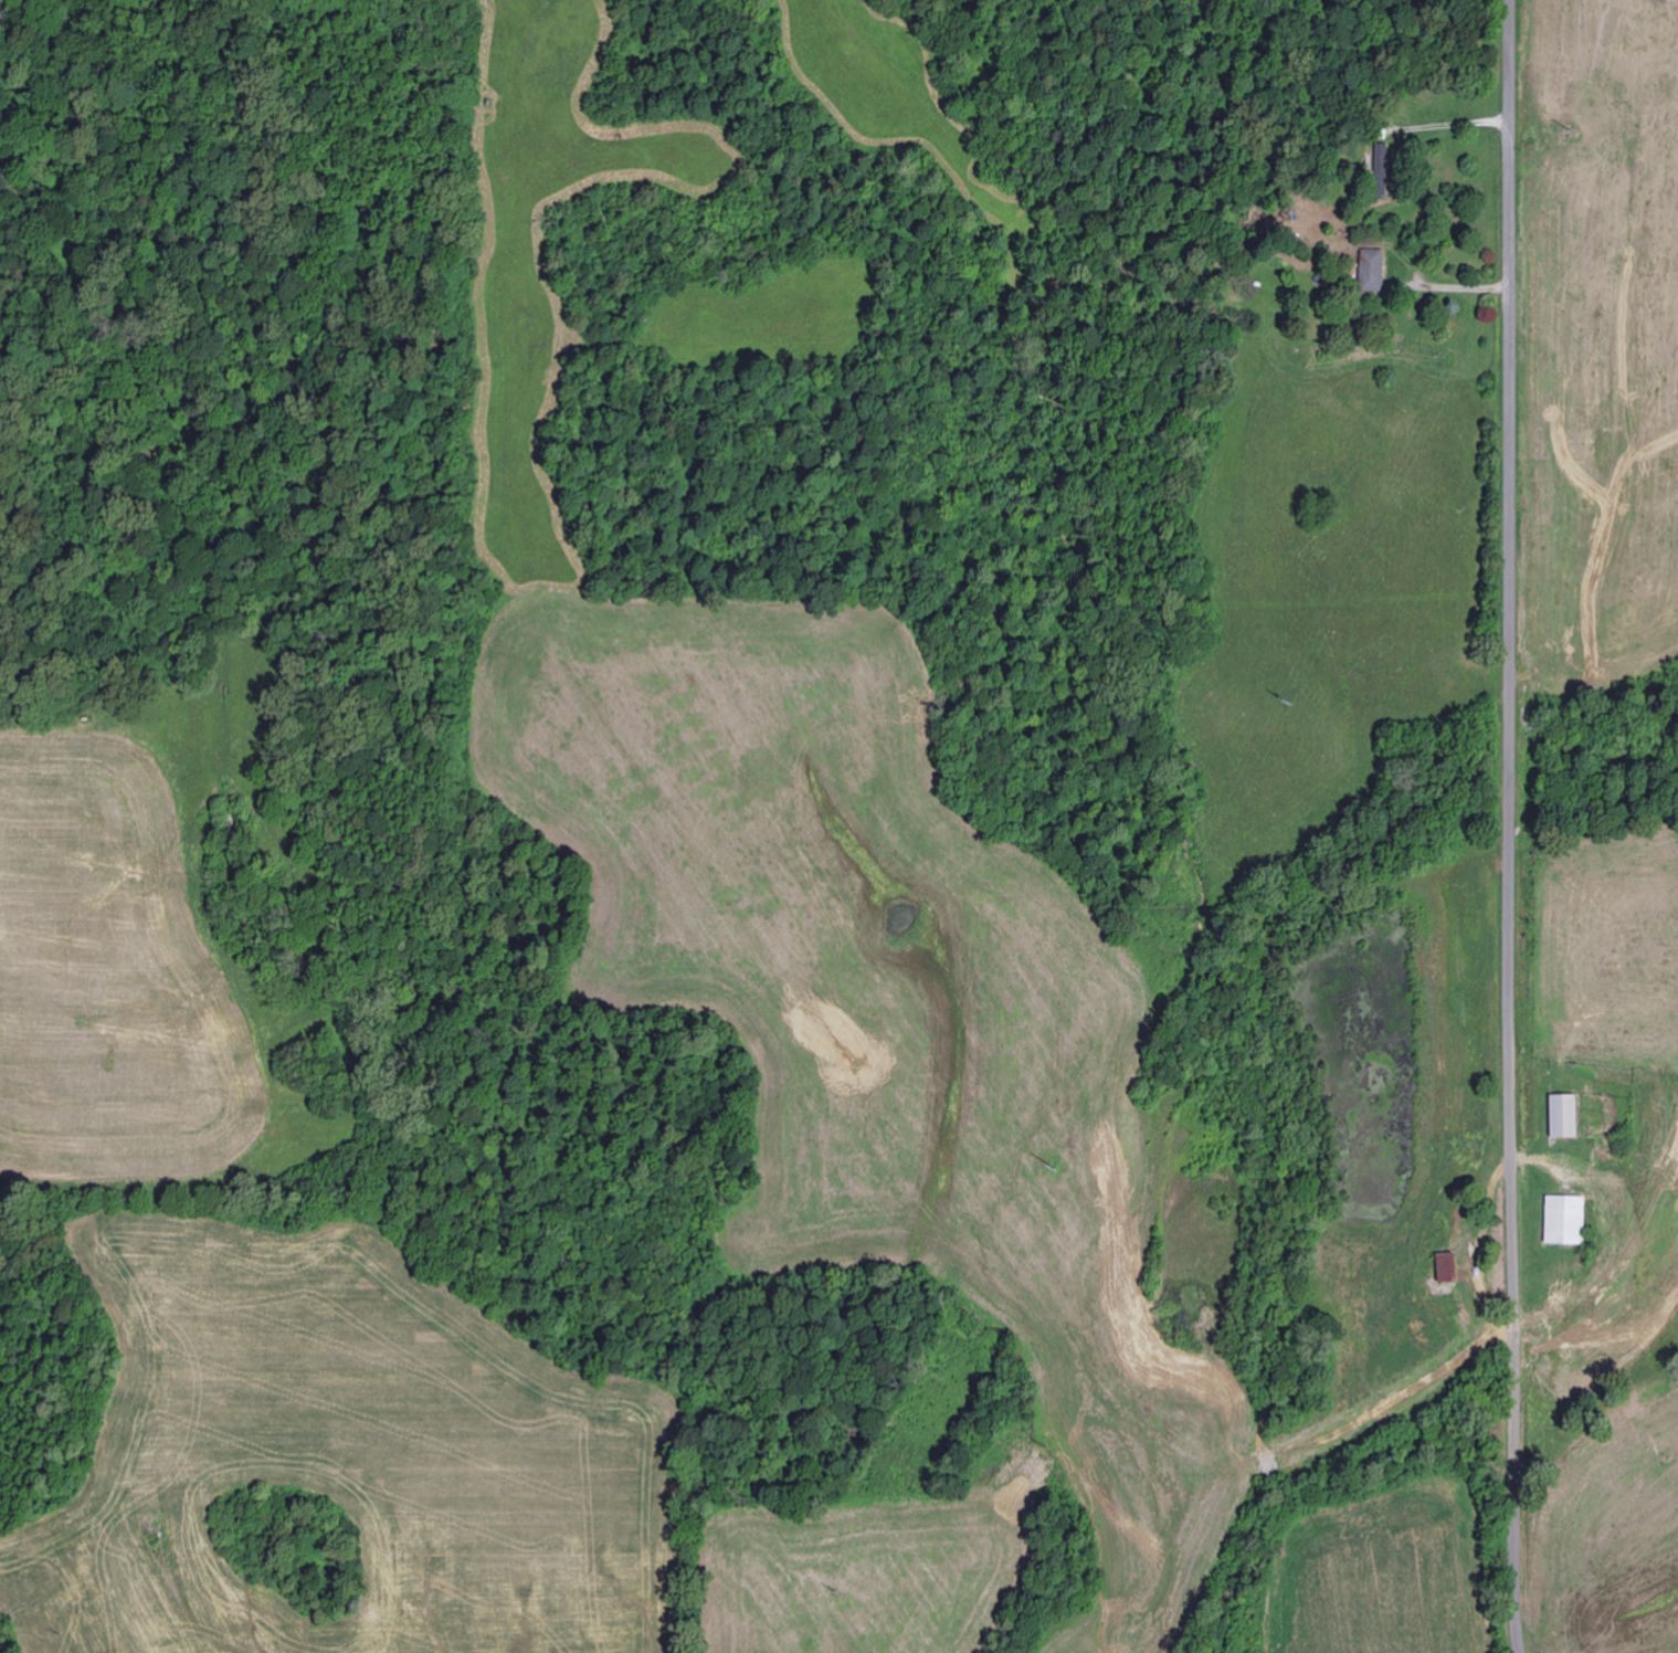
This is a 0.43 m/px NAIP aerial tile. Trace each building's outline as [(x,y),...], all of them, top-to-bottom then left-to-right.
[(1390,145),(1377,145),(1376,176),(1389,176),(1390,145)] [(1386,251),(1363,251),(1362,292),(1385,292),(1386,251)] [(1579,1096),(1552,1096),(1553,1139),(1580,1138),(1579,1096)] [(1549,1197),(1548,1245),(1587,1245),(1588,1198),(1549,1197)] [(1456,1284),(1457,1255),(1441,1255),(1440,1284),(1456,1284)]
